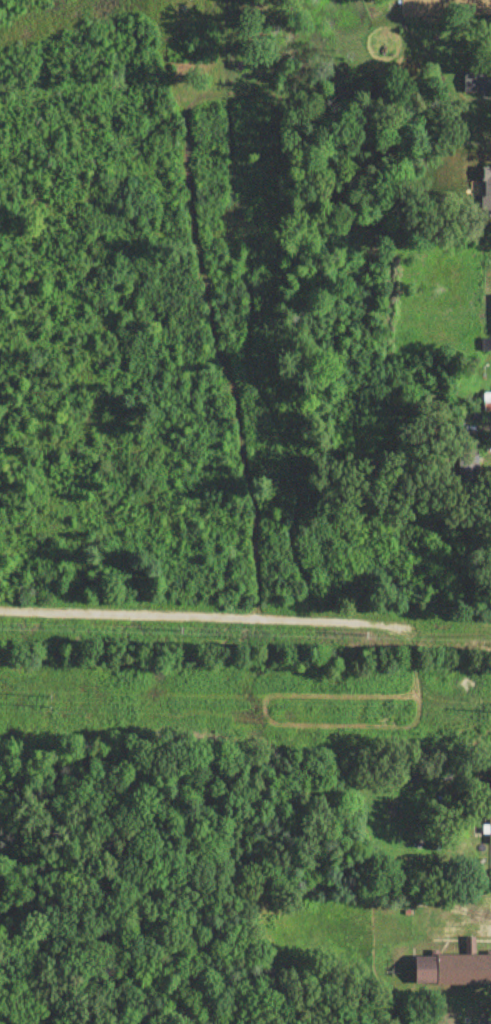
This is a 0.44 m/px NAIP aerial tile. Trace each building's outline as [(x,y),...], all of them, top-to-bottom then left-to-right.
[(415,988),(490,988),(490,958),(414,959),(415,988)]
